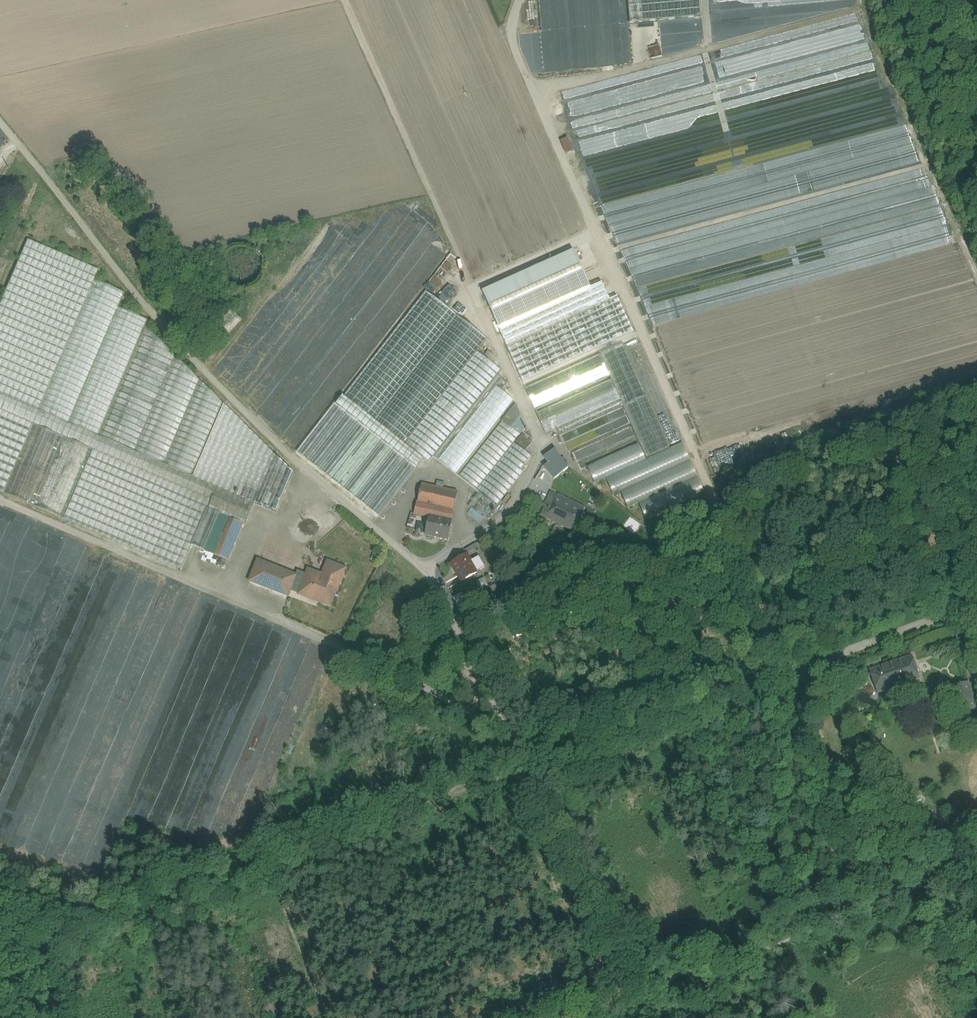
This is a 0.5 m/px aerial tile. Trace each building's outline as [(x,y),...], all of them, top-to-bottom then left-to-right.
[(558,0),(539,0),(541,30),(560,29),(558,0)] [(563,29),(582,27),(580,0),(561,0),(563,29)] [(585,26),(603,25),(601,0),(583,0),(585,26)] [(607,25),(630,22),(628,0),(605,0),(607,25)] [(633,22),(704,16),(702,0),(631,0),(633,22)] [(568,138),(560,141),(566,154),(573,151),(568,138)] [(72,165),(63,168),(65,174),(75,170),(72,165)] [(0,306),(0,491),(4,493),(33,424),(39,411),(95,281),(99,270),(28,240),(19,260),(0,306)] [(574,251),(483,292),(499,329),(590,287),(574,251)] [(456,273),(452,278),(461,285),(465,280),(456,273)] [(451,278),(448,282),(456,289),(460,286),(451,278)] [(95,281),(39,411),(99,436),(146,327),(148,321),(119,308),(125,294),(95,281)] [(426,291),(344,396),(374,420),(456,315),(426,291)] [(229,309),(203,334),(215,346),(241,320),(229,309)] [(456,315),(374,420),(404,444),(441,398),(477,351),(487,339),(456,315)] [(146,327),(99,436),(135,452),(176,357),(146,327)] [(670,447),(624,344),(600,355),(609,376),(611,379),(631,424),(632,426),(646,458),(670,447)] [(501,370),(477,351),(441,398),(465,416),(469,410),(497,375),(501,370)] [(600,354),(525,388),(535,409),(609,376),(600,355),(600,354)] [(176,357),(135,452),(164,464),(200,381),(176,357)] [(465,416),(433,456),(456,474),(514,400),(502,391),(507,384),(501,379),(502,379),(497,375),(465,416)] [(611,379),(546,408),(547,409),(536,413),(546,434),(557,429),(567,452),(631,424),(611,379)] [(200,381),(164,464),(193,477),(224,405),(200,381)] [(344,396),(343,396),(336,404),(381,440),(417,468),(423,459),(404,444),(374,420),(344,396)] [(465,416),(441,398),(404,444),(423,459),(428,462),(433,456),(465,416)] [(336,404),(334,403),(296,451),(343,488),(381,440),(336,404)] [(516,404),(502,421),(520,436),(526,428),(516,404)] [(224,405),(193,477),(217,487),(244,425),(224,405)] [(99,436),(39,411),(33,424),(93,450),(99,436)] [(502,421),(459,476),(477,490),(514,443),(520,436),(502,421)] [(93,450),(33,424),(4,493),(64,519),(93,450)] [(244,425),(217,487),(238,496),(243,485),(261,441),(244,425)] [(632,426),(572,453),(580,470),(587,467),(595,483),(606,479),(671,449),(670,447),(646,458),(632,426)] [(523,433),(516,442),(525,450),(532,442),(532,440),(523,433)] [(135,452),(99,436),(93,450),(118,461),(142,471),(167,482),(191,492),(212,501),(208,509),(220,514),(229,518),(243,524),(245,525),(255,503),(238,496),(217,487),(193,477),(164,464),(135,452)] [(417,468),(381,440),(343,488),(379,516),(417,468)] [(261,441),(243,485),(263,494),(264,494),(279,459),(261,441)] [(514,443),(477,490),(479,492),(468,506),(471,509),(467,513),(479,523),(483,518),(486,520),(524,472),(521,470),(531,456),(514,443)] [(671,449),(606,479),(613,495),(620,492),(628,508),(639,503),(646,520),(705,494),(682,444),(671,449)] [(555,448),(543,457),(548,463),(543,467),(546,470),(554,480),(564,471),(554,459),(559,456),(555,448)] [(93,450),(64,519),(88,529),(118,461),(93,450)] [(298,475),(281,460),(261,506),(280,515),(298,475)] [(118,461),(88,529),(113,540),(142,471),(118,461)] [(546,470),(537,478),(545,487),(554,480),(546,470)] [(142,471),(113,540),(137,550),(167,482),(142,471)] [(167,482),(137,550),(161,561),(191,492),(167,482)] [(458,492),(422,484),(417,504),(454,512),(458,492)] [(263,494),(243,485),(238,496),(255,503),(259,505),(263,494)] [(191,492),(161,561),(182,570),(192,546),(208,509),(212,501),(191,492)] [(585,509),(551,492),(546,503),(545,504),(579,520),(585,509)] [(454,512),(417,504),(415,514),(429,517),(425,535),(426,535),(426,534),(439,537),(439,538),(448,540),(452,520),(451,520),(453,512),(454,512)] [(579,520),(546,504),(541,515),(574,531),(579,520)] [(208,509),(192,546),(205,551),(220,514),(208,509)] [(220,514),(205,551),(214,555),(229,518),(220,514)] [(528,514),(524,523),(536,529),(540,520),(528,514)] [(229,518),(214,555),(226,560),(236,537),(237,538),(243,524),(229,518)] [(641,526),(633,520),(625,530),(633,536),(641,526)] [(466,555),(451,564),(462,582),(476,573),(476,572),(484,568),(477,557),(474,560),(473,559),(470,561),(466,555)] [(295,575),(257,560),(249,581),(288,597),(290,591),(296,576),(295,575)] [(322,575),(310,570),(307,571),(306,574),(297,571),(295,575),(296,576),(290,591),(328,606),(334,592),(336,592),(345,569),(327,562),(322,575)] [(513,576),(505,579),(508,587),(516,583),(513,576)] [(530,579),(516,584),(521,596),(535,591),(530,579)] [(464,595),(454,599),(458,609),(468,605),(464,595)] [(912,655),(869,669),(877,693),(919,679),(912,655)] [(953,688),(962,714),(976,709),(968,682),(953,688)] [(315,740),(312,747),(323,752),(326,745),(315,740)]
